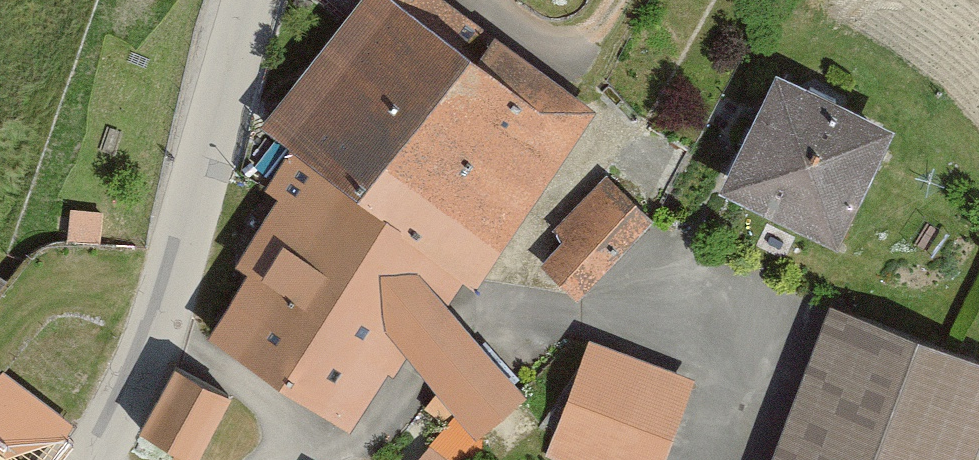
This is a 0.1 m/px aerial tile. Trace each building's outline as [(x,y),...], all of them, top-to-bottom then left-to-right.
[(263,125),(293,143),(379,191),(488,52),(403,0),(363,0),(263,125)] [(574,123),(488,52),(379,191),(400,203),(467,268),(574,123)] [(908,125),(786,70),(725,205),(846,260),(908,125)] [(253,277),(217,337),(357,422),(410,348),(449,293),(467,268),(400,203),(379,191),(293,143),(231,264),(253,277)] [(657,216),(612,174),(557,229),(560,245),(540,266),(578,293),(657,216)] [(10,271),(0,265),(0,285),(10,271)] [(532,389),(449,293),(410,348),(485,439),(532,389)] [(840,295),(780,459),(978,459),(978,348),(840,295)] [(593,340),(553,453),(577,459),(666,459),(698,380),(593,340)] [(145,423),(133,448),(163,459),(203,459),(242,398),(176,362),(145,423)]
